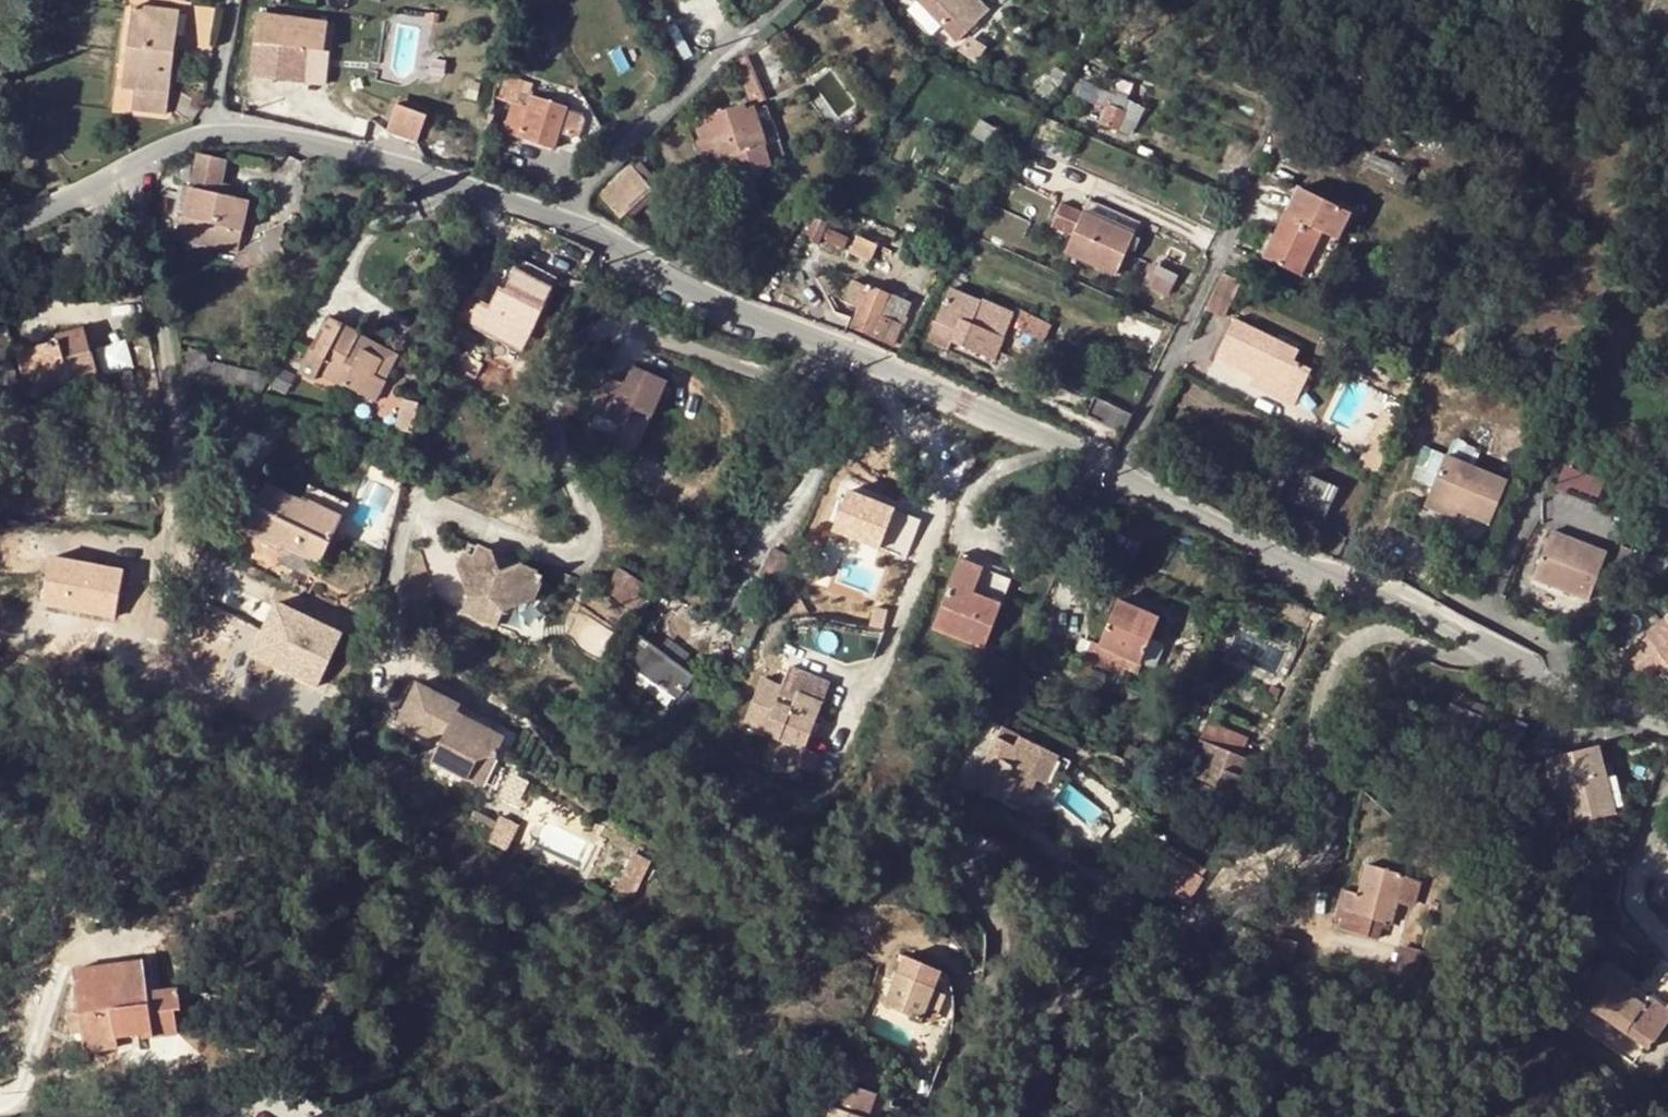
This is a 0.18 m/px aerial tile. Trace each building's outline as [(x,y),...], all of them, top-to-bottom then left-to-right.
[(977,22),(976,21),(987,9),(978,0),(921,0),(959,39),(977,22)] [(165,113),(174,54),(164,52),(169,11),(134,6),(122,88),(135,90),(132,109),(165,113)] [(189,6),(189,46),(214,46),(214,6),(189,6)] [(179,12),(169,11),(164,52),(174,54),(179,12)] [(286,25),(305,27),(306,17),(287,15),(286,25)] [(286,25),(280,24),(279,42),(273,42),(237,40),(232,97),(284,101),(287,66),(302,68),(305,27),(286,25)] [(757,52),(748,57),(762,89),(772,85),(757,52)] [(762,89),(748,57),(733,62),(747,96),(762,89)] [(1066,73),(1062,69),(1056,65),(1036,93),(1046,101),(1066,73)] [(532,84),(502,74),(495,94),(513,100),(504,130),(506,131),(505,133),(517,137),(517,135),(556,148),(561,133),(574,138),(582,114),(568,109),(569,107),(530,93),(532,84)] [(1143,109),(1084,80),(1076,95),(1092,102),(1086,117),(1130,136),(1143,109)] [(752,102),(696,119),(702,138),(698,140),(704,161),(716,158),(723,179),(771,164),(770,161),(784,157),(768,103),(754,108),(752,102)] [(382,133),(413,144),(422,117),(391,107),(382,133)] [(984,118),(974,134),(995,148),(1004,131),(984,118)] [(218,193),(221,181),(226,158),(197,151),(177,236),(237,251),(249,200),(228,195),(218,193)] [(632,165),(601,194),(620,217),(623,214),(647,191),(652,187),(632,165)] [(231,183),(221,181),(218,193),(228,195),(231,183)] [(1300,185),(1287,212),(1337,238),(1351,210),(1300,185)] [(647,191),(623,214),(629,220),(654,198),(647,191)] [(1116,275),(1139,222),(1089,200),(1084,213),(1061,202),(1051,226),(1073,235),(1065,253),(1116,275)] [(124,217),(123,211),(108,216),(110,223),(124,217)] [(1337,238),(1287,212),(1265,256),(1314,282),(1337,238)] [(829,223),(815,217),(805,239),(819,245),(829,223)] [(869,262),(878,244),(855,233),(847,251),(869,262)] [(520,257),(515,267),(554,286),(559,275),(520,257)] [(1177,274),(1155,265),(1145,285),(1168,296),(1177,274)] [(523,351),(554,286),(515,267),(505,290),(498,287),(490,306),(516,318),(505,343),(523,351)] [(1223,273),(1205,309),(1224,317),(1242,283),(1223,273)] [(869,285),(853,326),(896,344),(913,303),(869,285)] [(1013,373),(1018,361),(998,352),(1013,319),(1014,316),(950,287),(927,339),(949,349),(953,341),(994,360),(993,365),(1013,373)] [(1042,343),(1050,325),(1017,310),(1014,316),(1013,319),(1024,325),(1021,334),(1042,343)] [(398,353),(326,317),(299,371),(314,380),(318,372),(375,400),(398,353)] [(1312,370),(1295,361),(1261,345),(1267,334),(1236,319),(1219,357),(1256,375),(1252,384),(1294,405),(1312,370)] [(31,396),(1,404),(8,431),(38,424),(31,397),(97,380),(85,333),(19,349),(31,396)] [(1301,350),(1267,334),(1261,345),(1295,361),(1301,350)] [(1094,346),(1080,340),(1075,352),(1089,359),(1094,346)] [(108,371),(134,365),(128,341),(102,347),(108,371)] [(602,387),(587,422),(621,438),(637,402),(643,400),(657,406),(673,372),(639,356),(623,391),(616,393),(602,387)] [(183,377),(235,390),(238,369),(180,357),(183,377)] [(270,375),(238,369),(235,390),(259,395),(270,375)] [(402,397),(396,428),(413,432),(415,421),(420,402),(402,397)] [(1134,415),(1096,397),(1087,415),(1125,432),(1134,415)] [(1431,484),(1442,452),(1424,446),(1413,479),(1431,484)] [(1444,455),(1428,497),(1458,507),(1490,519),(1505,478),(1444,455)] [(1556,489),(1596,505),(1605,480),(1565,465),(1556,489)] [(1286,481),(1272,474),(1266,487),(1280,493),(1286,481)] [(1337,492),(1304,478),(1295,500),(1326,514),(1337,492)] [(319,564),(342,515),(304,496),(301,501),(266,483),(252,512),(234,504),(223,526),(242,536),(244,532),(280,550),(283,546),(319,564)] [(310,485),(304,496),(342,515),(348,504),(310,485)] [(881,547),(895,507),(847,491),(833,530),(881,547)] [(1455,515),(1458,507),(1428,497),(1425,503),(1455,515)] [(1552,528),(1535,575),(1590,595),(1606,548),(1552,528)] [(492,552),(467,541),(457,564),(470,596),(463,611),(496,625),(503,611),(538,596),(546,577),(519,565),(501,572),(492,552)] [(114,616),(123,568),(51,555),(42,602),(114,616)] [(1013,579),(961,558),(933,629),(985,649),(1013,579)] [(619,567),(605,588),(627,603),(634,592),(641,583),(619,567)] [(634,592),(627,603),(626,606),(640,616),(649,603),(634,592)] [(1161,617),(1120,598),(1099,646),(1090,642),(1083,659),(1115,674),(1123,657),(1139,664),(1161,617)] [(318,684),(342,631),(276,600),(251,652),(318,684)] [(1644,660),(1657,650),(1667,664),(1667,614),(1667,616),(1624,649),(1636,666),(1644,660)] [(694,677),(639,637),(623,660),(678,700),(694,677)] [(671,639),(663,651),(682,664),(690,652),(671,639)] [(1644,660),(1655,674),(1667,665),(1667,664),(1657,650),(1644,660)] [(1217,684),(1200,677),(1194,690),(1211,697),(1217,684)] [(788,678),(785,689),(826,705),(830,695),(788,678)] [(808,752),(826,705),(785,689),(765,682),(747,728),(774,740),(768,757),(816,775),(822,758),(808,752)] [(462,705),(417,683),(398,722),(436,741),(429,760),(467,779),(475,760),(495,759),(502,744),(506,738),(457,713),(462,705)] [(1458,694),(1453,705),(1482,719),(1487,707),(1458,694)] [(506,738),(502,744),(512,749),(518,733),(462,705),(457,713),(506,738)] [(1469,749),(1482,719),(1453,705),(1439,736),(1469,749)] [(1206,720),(1199,738),(1241,756),(1249,737),(1206,720)] [(1518,720),(1509,740),(1518,744),(1528,725),(1518,720)] [(1246,758),(1241,756),(1199,738),(1192,757),(1201,760),(1195,777),(1218,787),(1217,790),(1237,797),(1244,777),(1239,775),(1246,758)] [(994,741),(970,793),(1018,816),(1033,783),(1027,780),(1031,771),(1054,781),(1062,763),(1015,740),(1011,749),(994,741)] [(1186,747),(1178,742),(1170,756),(1178,761),(1186,747)] [(1598,745),(1548,758),(1548,760),(1557,793),(1562,791),(1564,799),(1571,824),(1616,813),(1598,745)] [(475,760),(467,779),(481,786),(495,759),(475,760)] [(496,821),(474,811),(470,821),(492,832),(496,821)] [(616,843),(597,881),(616,890),(635,853),(616,843)] [(1169,852),(1157,888),(1195,901),(1207,866),(1169,852)] [(1411,879),(1404,877),(1405,874),(1368,864),(1361,894),(1344,889),(1337,916),(1344,917),(1342,928),(1380,938),(1383,928),(1385,923),(1392,925),(1398,903),(1403,905),(1406,904),(1410,903),(1415,900),(1417,897),(1419,889),(1421,881),(1411,879)] [(943,971),(903,955),(884,1005),(923,1021),(927,1010),(935,990),(943,971)] [(73,970),(75,985),(152,973),(150,959),(73,970)] [(1590,997),(1602,970),(1587,964),(1575,989),(1590,997)] [(1575,989),(1568,1006),(1597,1019),(1637,1037),(1645,1040),(1662,1002),(1653,998),(1636,991),(1631,1001),(1616,994),(1620,984),(1622,980),(1602,970),(1590,997),(1575,989)] [(154,990),(152,973),(75,985),(79,1012),(68,1013),(71,1034),(82,1032),(84,1051),(118,1047),(117,1036),(144,1033),(145,1037),(178,1034),(176,1009),(182,1008),(178,987),(154,990)] [(1653,998),(1662,1002),(1667,988),(1667,984),(1661,980),(1653,998)] [(1636,991),(1620,984),(1616,994),(1631,1001),(1636,991)] [(947,995),(935,990),(927,1010),(939,1014),(947,995)] [(831,1106),(827,1116),(860,1116),(831,1106)]
